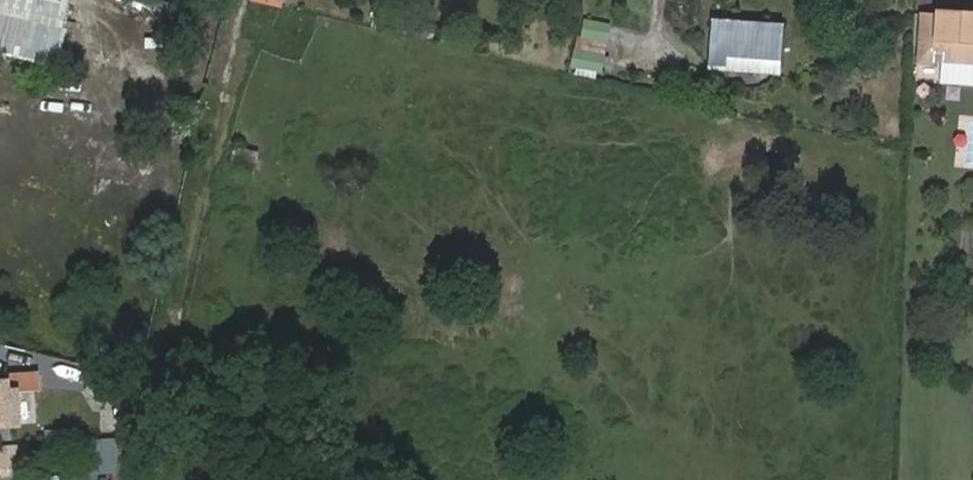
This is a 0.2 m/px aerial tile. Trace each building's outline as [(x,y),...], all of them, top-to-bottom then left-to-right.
[(51,66),(66,0),(0,0),(0,54),(51,66)] [(937,13),(937,16),(919,16),(916,64),(927,66),(929,58),(949,60),(949,75),(972,77),(972,15),(937,13)] [(609,25),(584,20),(581,37),(606,42),(609,25)] [(756,27),(715,23),(711,66),(753,70),(754,58),(777,60),(779,29),(756,27)] [(603,56),(572,51),(570,67),(601,72),(603,56)] [(230,148),(229,168),(254,170),(255,150),(230,148)] [(10,429),(8,387),(0,387),(0,430),(10,429)]
